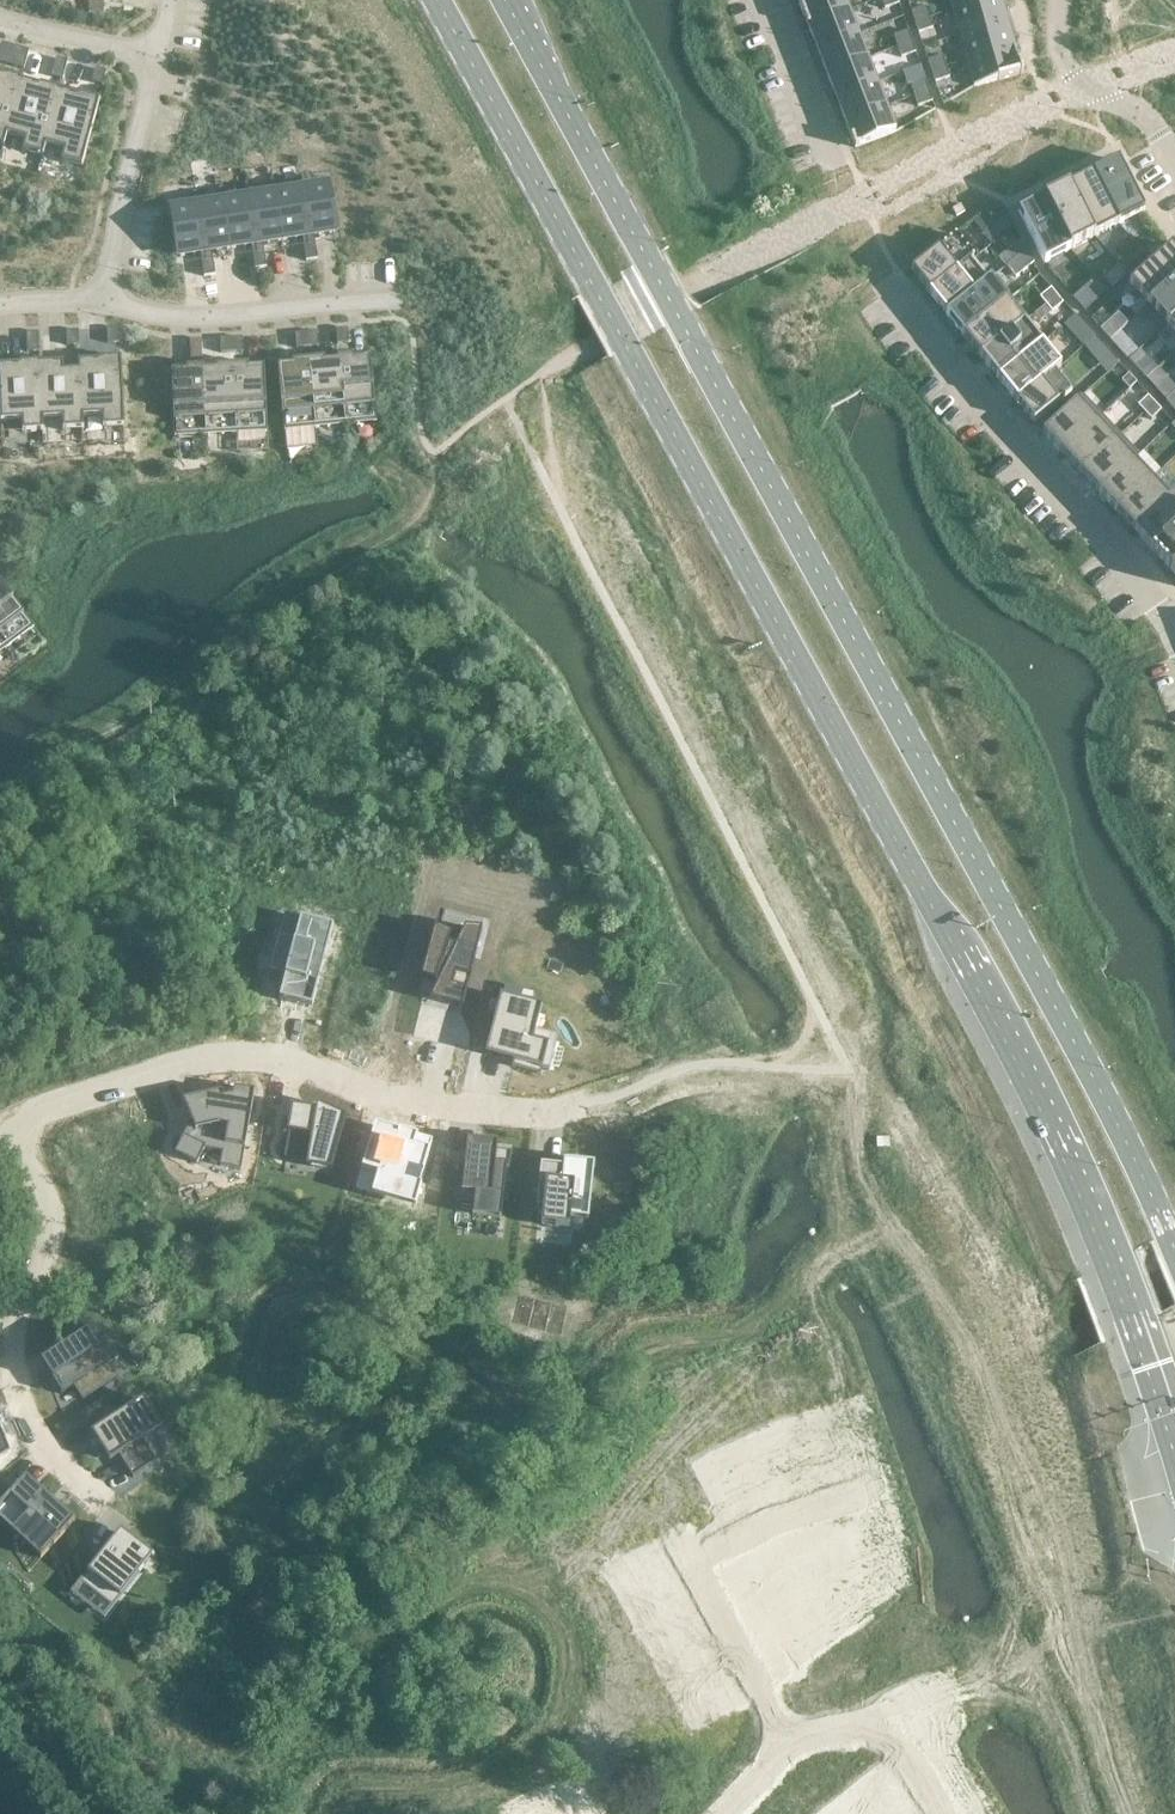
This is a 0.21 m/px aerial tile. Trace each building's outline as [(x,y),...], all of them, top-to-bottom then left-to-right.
[(64,2),(89,2),(89,14),(90,14),(90,13),(102,14),(103,3),(117,3),(117,0),(65,0),(64,2)] [(808,27),(848,11),(844,0),(805,0),(799,2),(798,3),(808,27)] [(884,9),(899,4),(898,0),(881,0),(884,9)] [(952,11),(993,0),(949,0),(952,11)] [(959,36),(1008,23),(1001,0),(993,0),(952,11),(959,36)] [(926,7),(911,12),(915,23),(929,18),(926,7)] [(808,27),(817,51),(857,35),(848,11),(808,27)] [(929,18),(915,23),(918,33),(933,28),(929,18)] [(959,36),(966,61),(1015,47),(1008,23),(959,36)] [(909,32),(894,37),(897,47),(912,42),(909,32)] [(817,51),(827,75),(867,59),(857,35),(817,51)] [(897,47),(901,58),(916,53),(912,42),(897,47)] [(966,61),(974,87),(998,80),(998,81),(1020,75),(1023,74),(1020,63),(1019,63),(1015,47),(966,61)] [(17,48),(14,62),(24,65),(25,65),(29,51),(28,51),(27,51),(17,48)] [(942,56),(928,61),(931,72),(946,67),(942,56)] [(56,58),(53,72),(63,75),(62,75),(64,75),(67,61),(66,61),(56,58)] [(827,75),(836,99),(876,83),(867,59),(827,75)] [(921,67),(902,73),(907,87),(910,85),(925,80),(921,67)] [(946,67),(931,72),(935,82),(950,77),(946,67)] [(105,72),(95,69),(92,83),(102,85),(101,86),(103,86),(106,72),(105,71),(105,72)] [(0,76),(0,146),(4,147),(7,136),(6,136),(18,90),(16,90),(2,86),(4,78),(0,76)] [(925,80),(910,85),(914,96),(929,91),(925,80)] [(43,88),(18,81),(16,90),(18,90),(6,136),(7,136),(26,141),(23,152),(43,157),(46,146),(45,146),(57,101),(55,100),(41,96),(43,88)] [(836,99),(845,123),(886,107),(876,83),(836,99)] [(914,96),(918,107),(932,102),(929,91),(914,96)] [(82,98),(57,92),(55,100),(57,101),(45,146),(46,146),(64,151),(61,162),(82,168),(97,111),(80,107),(82,98)] [(845,123),(855,148),(895,133),(886,107),(845,123)] [(1092,174),(1118,225),(1144,212),(1118,161),(1092,174)] [(1094,238),(1118,225),(1092,174),(1068,187),(1094,238)] [(335,233),(327,186),(301,190),(308,237),(313,236),(335,233)] [(1070,250),(1094,238),(1068,187),(1044,199),(1070,250)] [(308,237),(301,190),(275,194),(282,241),(302,238),(304,249),(315,247),(313,236),(308,237)] [(282,241),(275,194),(250,198),(257,245),(262,244),(282,241)] [(257,245),(250,198),(224,202),(231,249),(251,246),(253,257),(264,255),(262,244),(257,245)] [(1044,199),(1018,212),(1044,263),(1070,250),(1044,199)] [(231,249),(224,202),(198,206),(206,253),(211,252),(231,249)] [(172,210),(179,257),(200,253),(202,265),(213,263),(211,252),(206,253),(198,206),(172,210)] [(1004,216),(982,234),(990,244),(1012,227),(1004,216)] [(955,236),(911,271),(929,294),(971,260),(973,258),(955,236)] [(1022,241),(1010,251),(1016,259),(1027,250),(1022,241)] [(1171,246),(1153,263),(1145,270),(1129,284),(1148,306),(1174,281),(1174,250),(1171,246)] [(304,249),(306,261),(317,259),(315,247),(304,249)] [(1140,249),(1132,257),(1145,270),(1153,263),(1140,249)] [(1016,259),(1007,266),(1016,277),(1033,263),(1027,250),(1016,259)] [(253,257),(255,269),(266,267),(264,255),(253,257)] [(971,260),(929,294),(946,315),(988,281),(971,260)] [(202,265),(204,277),(215,275),(213,263),(202,265)] [(1117,266),(1104,278),(1111,286),(1125,274),(1117,266)] [(1007,301),(1008,300),(991,279),(988,281),(946,315),(963,336),(1007,301)] [(1139,314),(1157,334),(1166,326),(1174,318),(1174,281),(1148,306),(1139,314)] [(1051,288),(1039,298),(1045,305),(1057,296),(1051,288)] [(1085,290),(1074,300),(1086,313),(1097,303),(1085,290)] [(1057,296),(1045,305),(1051,313),(1063,303),(1057,296)] [(963,336),(980,358),(1024,322),(1007,301),(963,336)] [(1118,313),(1101,329),(1110,339),(1128,323),(1118,313)] [(1075,315),(1063,326),(1072,336),(1084,325),(1075,315)] [(1166,326),(1174,335),(1174,318),(1166,326)] [(980,358),(998,380),(1042,344),(1024,322),(980,358)] [(117,329),(107,329),(107,344),(118,343),(119,343),(118,329),(117,329)] [(347,329),(336,330),(337,344),(349,343),(347,329)] [(77,331),(66,331),(67,346),(77,345),(79,345),(78,331),(77,331)] [(37,333),(26,333),(27,347),(37,347),(38,347),(38,332),(37,333)] [(318,346),(317,332),(306,333),(307,347),(318,346)] [(306,333),(295,334),(296,348),(307,347),(306,333)] [(1094,337),(1083,347),(1092,357),(1103,347),(1094,337)] [(231,338),(220,339),(221,353),(232,353),(231,338)] [(243,352),(242,338),(231,338),(232,353),(243,352)] [(201,340),(190,340),(190,355),(202,354),(201,340)] [(1129,341),(1119,350),(1128,360),(1137,351),(1129,341)] [(1042,344),(998,380),(1016,402),(1055,371),(1060,367),(1042,344)] [(376,422),(370,355),(339,358),(345,425),(376,422)] [(345,425),(339,358),(309,361),(315,428),(345,425)] [(309,361),(277,364),(284,431),(315,428),(309,361)] [(103,362),(78,363),(78,371),(80,371),(82,418),(83,418),(102,417),(103,429),(124,428),(121,369),(104,370),(103,362)] [(1151,362),(1140,372),(1146,379),(1157,369),(1151,362)] [(63,363),(38,365),(38,373),(40,373),(42,420),(43,420),(62,419),(63,431),(84,430),(83,418),(82,418),(80,371),(78,371),(63,372),(63,363)] [(0,366),(0,412),(0,422),(22,421),(23,433),(44,432),(43,420),(42,420),(40,373),(38,373),(23,374),(23,365),(0,366)] [(267,432),(264,365),(233,366),(236,434),(267,432)] [(236,434),(233,366),(203,368),(206,435),(236,434)] [(203,368),(171,369),(175,436),(206,435),(203,368)] [(1157,369),(1146,379),(1153,386),(1164,376),(1157,369)] [(1016,402),(1033,424),(1072,392),(1055,371),(1016,402)] [(1129,375),(1121,381),(1129,390),(1137,383),(1129,375)] [(1165,400),(1166,401),(1174,410),(1174,409),(1174,392),(1165,400)] [(1043,434),(1061,454),(1102,416),(1083,396),(1043,434)] [(1148,396),(1138,406),(1144,413),(1154,403),(1148,396)] [(1162,411),(1154,403),(1144,413),(1152,420),(1162,411)] [(1061,454),(1080,474),(1120,435),(1102,416),(1061,454)] [(1120,435),(1080,474),(1099,493),(1139,455),(1120,435)] [(1133,461),(1099,493),(1116,512),(1151,480),(1133,461)] [(1116,512),(1134,531),(1168,499),(1151,480),(1116,512)] [(1174,493),(1168,499),(1134,531),(1152,550),(1174,528),(1174,493)] [(1152,550),(1170,570),(1174,565),(1174,528),(1152,550)] [(8,646),(32,628),(33,628),(0,583),(0,636),(8,646)] [(285,914),(272,965),(287,969),(279,1000),(297,1005),(301,990),(314,993),(318,976),(320,977),(322,969),(320,968),(331,926),(285,914)] [(434,928),(416,997),(448,1006),(452,990),(466,993),(475,959),(474,959),(479,940),(453,934),(454,930),(434,928)] [(501,999),(488,1049),(515,1056),(512,1067),(541,1075),(551,1035),(534,1030),(540,1009),(501,999)] [(191,1123),(175,1156),(196,1166),(204,1149),(223,1152),(220,1167),(241,1171),(254,1092),(234,1090),(233,1097),(223,1099),(222,1093),(203,1097),(208,1120),(191,1123)] [(293,1109),(284,1159),(286,1160),(287,1156),(309,1160),(308,1164),(330,1168),(332,1164),(345,1118),(324,1109),(323,1114),(293,1109)] [(366,1163),(358,1190),(384,1198),(387,1188),(417,1197),(426,1164),(425,1164),(432,1142),(397,1132),(394,1143),(372,1136),(364,1162),(366,1163)] [(461,1162),(457,1202),(474,1204),(473,1211),(501,1214),(504,1185),(508,1186),(511,1152),(482,1149),(480,1164),(461,1162)] [(563,1168),(541,1165),(536,1209),(543,1210),(541,1227),(569,1230),(570,1219),(588,1221),(594,1164),(564,1161),(563,1168)] [(97,1327),(41,1363),(61,1395),(73,1387),(82,1401),(118,1378),(109,1364),(118,1358),(97,1327)] [(854,1425),(831,1374),(806,1385),(829,1436),(834,1434),(849,1427),(855,1440),(864,1436),(859,1423),(854,1425)] [(829,1436),(806,1385),(781,1396),(804,1447),(809,1445),(824,1438),(830,1451),(840,1447),(834,1434),(829,1436)] [(755,1408),(778,1459),(799,1449),(805,1463),(815,1458),(809,1445),(804,1447),(781,1396),(755,1408)] [(138,1400),(99,1425),(133,1478),(157,1462),(143,1441),(158,1431),(138,1400)] [(720,1484),(744,1471),(731,1447),(739,1443),(723,1414),(690,1432),(720,1484)] [(14,1453),(0,1430),(0,1461),(14,1453)] [(670,1474),(687,1503),(720,1484),(690,1432),(666,1446),(679,1469),(670,1474)] [(0,1505),(0,1522),(13,1534),(18,1529),(43,1552),(39,1557),(40,1558),(74,1521),(61,1509),(57,1513),(32,1491),(19,1505),(9,1496),(0,1505)] [(112,1540),(79,1581),(113,1608),(154,1556),(128,1535),(120,1546),(112,1540)] [(883,1616),(910,1608),(900,1572),(904,1571),(894,1539),(884,1542),(888,1556),(872,1561),(867,1562),(883,1616)] [(857,1624),(883,1616),(867,1562),(872,1561),(868,1547),(858,1550),(862,1564),(846,1569),(841,1570),(857,1624)] [(831,1632),(857,1624),(841,1570),(846,1569),(842,1555),(832,1558),(836,1572),(820,1576),(815,1578),(831,1632)] [(788,1586),(804,1640),(831,1632),(815,1578),(820,1576),(816,1563),(806,1566),(810,1579),(788,1586)] [(819,1813),(849,1813),(842,1804),(853,1796),(847,1787),(821,1808),(823,1811),(819,1813)]
